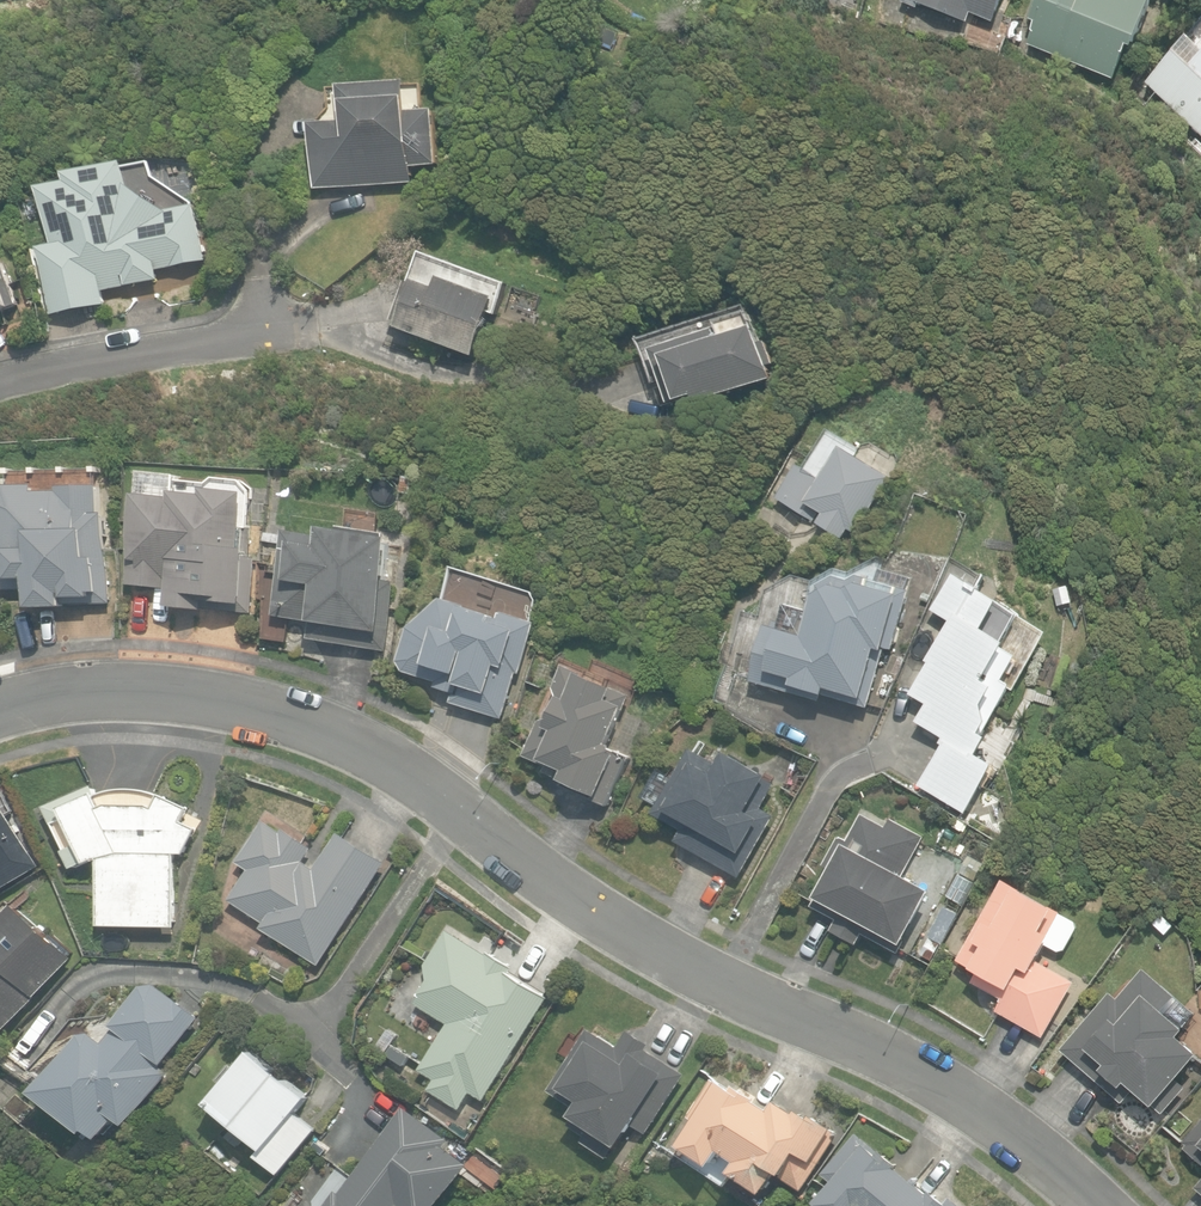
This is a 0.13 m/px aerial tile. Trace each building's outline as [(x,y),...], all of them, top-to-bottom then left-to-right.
[(968,23),(972,13),(994,22),(1002,0),(904,0),(903,2),(917,7),(919,3),(968,23)] [(1108,93),(1114,78),(1116,79),(1130,45),(1136,48),(1156,0),(1040,0),(1032,19),(1037,21),(1027,44),(1079,66),(1074,79),(1108,93)] [(1200,133),(1200,27),(1148,83),(1200,133)] [(312,123),(316,190),(415,184),(417,168),(441,166),(437,110),(423,111),(422,85),(330,90),(331,109),(312,123)] [(39,246),(52,315),(108,304),(105,289),(161,279),(159,269),(208,260),(198,205),(170,210),(134,186),(129,163),(70,174),(72,185),(42,191),(52,244),(39,246)] [(390,320),(482,356),(509,285),(422,251),(410,283),(405,281),(390,320)] [(21,306),(5,263),(0,265),(0,313),(21,306)] [(562,305),(568,295),(558,289),(552,300),(562,305)] [(657,389),(662,406),(692,397),(694,404),(756,385),(774,380),(770,365),(772,364),(766,342),(763,343),(759,331),(756,332),(748,306),(641,339),(654,384),(667,380),(669,385),(657,389)] [(857,534),(890,478),(852,456),(856,448),(826,430),(802,471),(791,465),(771,500),(811,524),(818,510),(824,514),(818,525),(843,540),(849,530),(857,534)] [(205,609),(251,614),(256,560),(250,559),(251,550),(243,549),(248,495),(210,491),(209,496),(182,493),(183,473),(149,470),(146,498),(141,497),(136,546),(131,546),(127,586),(170,590),(168,606),(205,609)] [(400,480),(398,499),(417,501),(419,482),(400,480)] [(111,604),(109,515),(100,515),(100,485),(62,486),(62,493),(39,494),(39,487),(8,488),(0,495),(0,593),(29,593),(29,609),(76,608),(76,605),(111,604)] [(309,639),(386,652),(399,582),(390,581),(397,540),(327,527),(325,538),(291,532),(277,615),(312,622),(309,639)] [(270,530),(269,538),(286,539),(287,531),(270,530)] [(803,692),(869,710),(887,648),(895,650),(911,592),(908,590),(911,577),(883,569),(886,560),(878,557),(853,573),(837,567),(815,582),(807,610),(788,605),(781,630),(769,626),(753,682),(801,696),(803,692)] [(920,786),(968,814),(997,764),(979,754),(989,737),(981,733),(1007,686),(999,682),(1013,657),(1004,652),(1009,643),(984,628),(1000,598),(956,573),(935,610),(954,621),(931,662),(932,663),(914,693),(928,701),(918,718),(949,736),(920,786)] [(450,704),(502,720),(516,672),(520,674),(534,623),(501,613),(500,617),(443,599),(409,628),(399,661),(407,673),(436,682),(434,688),(453,693),(450,704)] [(563,786),(608,806),(628,759),(604,749),(628,695),(567,669),(529,756),(553,767),(555,762),(570,769),(563,786)] [(676,840),(740,877),(775,816),(762,808),(777,783),(726,754),(720,765),(692,749),(654,814),(682,830),(676,840)] [(101,926),(175,926),(176,854),(186,855),(199,830),(183,821),(189,807),(156,793),(135,790),(116,790),(96,795),(95,786),(46,808),(74,872),(102,858),(101,926)] [(42,866),(5,805),(0,808),(0,891),(42,866)] [(863,932),(900,952),(933,892),(903,876),(925,837),(891,819),(887,827),(864,814),(849,841),(840,836),(824,866),(832,870),(812,907),(837,921),(832,931),(856,944),(863,932)] [(262,929),(317,966),(386,862),(340,835),(318,868),(305,859),(312,848),(284,829),(281,834),(265,823),(238,863),(249,871),(229,901),(265,925),(262,929)] [(999,1010),(1044,1036),(1074,982),(1038,962),(1052,936),(1049,935),(1062,912),(1005,881),(960,961),(979,972),(974,981),(1005,999),(999,1010)] [(1,1036),(72,959),(16,906),(0,924),(0,1035),(1,1036)] [(946,942),(959,914),(943,906),(930,935),(946,942)] [(433,1089),(460,1105),(470,1088),(484,1096),(544,995),(505,972),(509,964),(491,953),(487,960),(447,936),(428,968),(436,972),(418,1002),(452,1023),(424,1069),(440,1078),(433,1089)] [(920,955),(932,962),(942,944),(930,938),(920,955)] [(1163,1114),(1186,1088),(1179,1081),(1200,1056),(1180,1037),(1187,1029),(1184,1027),(1196,1014),(1144,969),(1118,999),(1110,993),(1061,1049),(1123,1104),(1135,1090),(1163,1114)] [(119,1117),(129,1124),(169,1071),(163,1067),(203,1015),(159,982),(147,985),(105,1040),(95,1032),(83,1033),(38,1093),(102,1139),(119,1117)] [(583,1140),(608,1156),(630,1123),(648,1134),(686,1075),(647,1050),(651,1044),(629,1030),(618,1047),(588,1028),(548,1089),(579,1109),(569,1125),(586,1136),(583,1140)] [(403,1066),(408,1058),(392,1047),(387,1055),(403,1066)] [(257,1157),(281,1176),(317,1132),(297,1116),(312,1098),(254,1050),(208,1106),(263,1150),(257,1157)] [(730,1172),(767,1195),(779,1175),(803,1190),(839,1135),(833,1131),(834,1129),(800,1108),(797,1112),(777,1099),(769,1111),(756,1102),(757,1099),(737,1085),(732,1092),(714,1079),(689,1117),(695,1121),(678,1146),(711,1168),(721,1152),(736,1161),(730,1172)] [(403,1107),(341,1193),(337,1190),(326,1205),(441,1205),(472,1163),(447,1145),(450,1140),(403,1107)] [(1185,1144),(1187,1146),(1185,1149),(1200,1162),(1200,1125),(1185,1144)] [(91,1153),(98,1143),(86,1134),(79,1144),(91,1153)] [(951,1198),(947,1202),(933,1191),(930,1194),(898,1168),(901,1165),(883,1150),(880,1155),(858,1135),(825,1175),(834,1183),(818,1203),(821,1205),(960,1205),(951,1198)]
